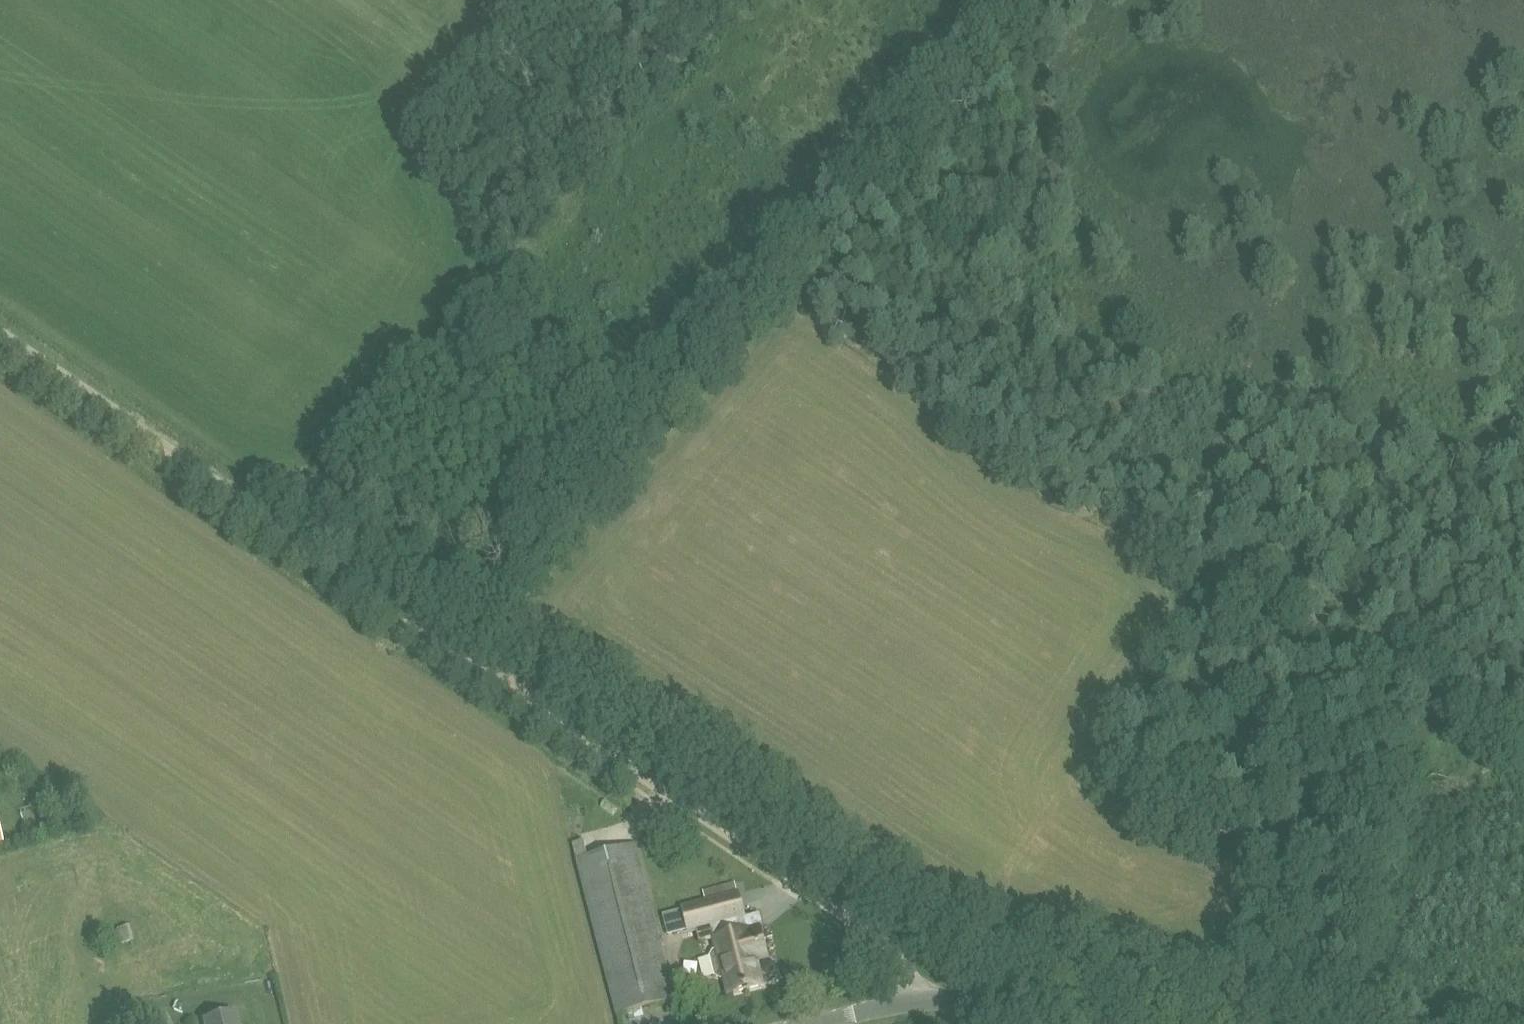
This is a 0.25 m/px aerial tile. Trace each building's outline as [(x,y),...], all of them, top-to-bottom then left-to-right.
[(42,823),(53,819),(48,808),(38,812),(42,823)] [(575,859),(616,1015),(677,999),(636,844),(575,859)] [(687,932),(713,926),(712,919),(742,912),(734,882),(703,890),(706,903),(681,909),(687,932)] [(742,912),(712,919),(718,944),(725,942),(728,949),(735,947),(737,955),(741,954),(745,973),(758,970),(756,960),(767,957),(761,930),(749,933),(749,931),(747,931),(742,912)] [(720,951),(713,953),(711,956),(716,975),(720,978),(726,977),(730,994),(762,986),(758,970),(745,973),(741,954),(737,955),(735,947),(728,949),(725,942),(718,944),(720,951)] [(233,1012),(203,1020),(204,1023),(236,1023),(233,1012)]
